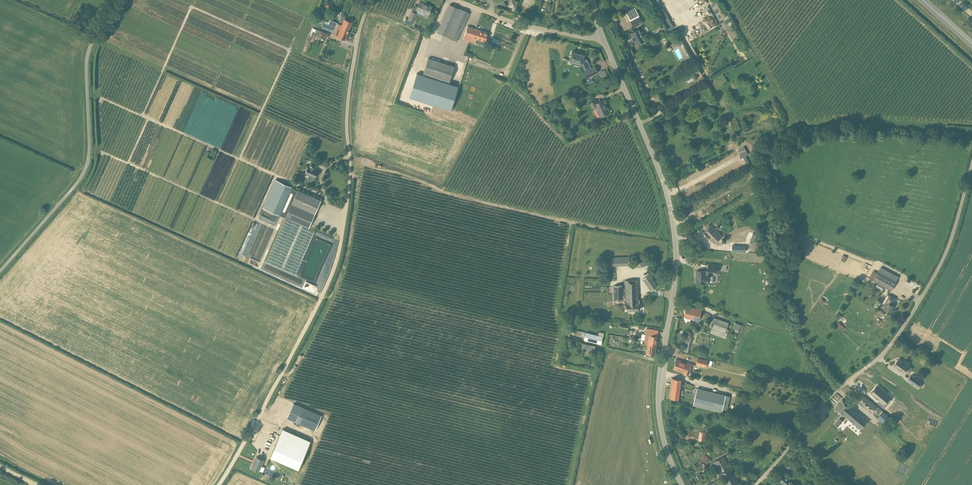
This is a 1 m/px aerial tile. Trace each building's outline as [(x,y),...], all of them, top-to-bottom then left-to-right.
[(432,6),(419,1),(416,9),(425,13),(423,17),(427,18),(432,6)] [(470,13),(450,4),(437,32),(457,41),(470,13)] [(657,9),(665,21),(670,17),(662,5),(657,9)] [(411,11),(408,20),(414,22),(417,13),(411,11)] [(642,23),(639,17),(631,21),(634,27),(642,23)] [(334,27),(336,28),(340,29),(341,27),(349,30),(352,22),(344,19),(342,25),(337,23),(338,23),(330,20),(326,19),(324,23),(327,24),(334,27)] [(474,27),(467,25),(464,34),(463,39),(470,41),(475,43),(477,39),(481,40),(485,41),(488,32),(474,27)] [(340,29),(336,28),(333,35),(345,40),(349,30),(341,27),(340,29)] [(316,29),(314,28),(313,31),(316,33),(320,35),(327,38),(329,34),(322,31),(321,31),(318,29),(317,30),(316,30),(316,29)] [(641,32),(639,28),(631,33),(633,37),(632,37),(634,40),(635,40),(637,44),(640,43),(641,44),(645,43),(644,41),(645,40),(643,36),(645,35),(643,31),(641,32)] [(580,63),(583,64),(586,70),(589,76),(598,72),(595,66),(591,68),(589,63),(586,64),(585,61),(582,61),(584,55),(572,52),(569,60),(574,62),(573,64),(580,66),(580,63)] [(454,65),(428,57),(423,72),(438,77),(442,78),(449,81),(454,65)] [(697,70),(682,78),(684,82),(693,77),(694,79),(697,78),(695,74),(699,73),(697,70)] [(442,78),(438,77),(438,79),(417,72),(409,96),(451,109),(458,86),(441,80),(442,78)] [(202,91),(191,118),(231,118),(231,115),(226,113),(235,113),(235,118),(240,106),(202,91)] [(605,104),(603,100),(597,103),(596,100),(590,103),(592,108),(596,106),(600,117),(608,113),(604,105),(605,104)] [(744,147),(737,151),(740,156),(739,157),(740,159),(743,158),(746,165),(749,163),(746,157),(748,155),(744,147)] [(308,166),(305,173),(310,174),(308,177),(309,179),(311,180),(313,179),(314,176),(315,177),(318,170),(315,169),(317,164),(311,162),(310,166),(308,166)] [(264,207),(286,217),(309,228),(321,199),(298,189),(298,190),(291,187),(291,186),(276,179),(276,180),(280,181),(268,208),(264,207)] [(286,217),(266,262),(296,274),(315,230),(309,228),(286,217)] [(722,236),(711,225),(703,232),(714,243),(722,236)] [(738,231),(723,239),(727,247),(742,239),(738,231)] [(629,257),(612,258),(612,266),(629,266),(629,257)] [(903,273),(906,268),(894,262),(892,267),(903,273)] [(899,277),(881,267),(879,272),(874,280),(892,290),(897,281),(899,277)] [(705,270),(697,270),(696,282),(705,282),(705,270)] [(658,286),(650,274),(643,279),(651,291),(658,286)] [(624,288),(624,289),(625,289),(625,300),(625,310),(640,310),(639,300),(638,300),(638,280),(625,280),(625,288),(624,288)] [(623,289),(624,289),(624,288),(623,288),(623,285),(613,285),(614,300),(623,300),(623,289)] [(896,298),(890,295),(885,303),(887,304),(884,308),(891,312),(895,306),(892,305),(896,298)] [(702,309),(686,305),(683,317),(699,321),(702,309)] [(729,323),(716,318),(710,333),(723,338),(724,337),(725,337),(727,333),(725,332),(729,323)] [(659,330),(647,328),(645,338),(650,338),(649,343),(657,344),(658,336),(659,330)] [(693,333),(687,331),(683,351),(689,353),(693,333)] [(584,340),(601,344),(603,337),(586,332),(584,340)] [(650,338),(645,338),(645,340),(642,339),(642,342),(643,343),(644,344),(644,345),(648,345),(647,355),(647,356),(650,356),(652,356),(652,354),(655,355),(657,344),(649,343),(650,338)] [(595,346),(583,343),(581,349),(594,353),(595,346)] [(708,360),(698,358),(695,366),(706,369),(708,360)] [(692,364),(676,359),(673,369),(683,372),(683,373),(688,375),(692,364)] [(909,366),(899,359),(894,366),(904,373),(909,366)] [(922,382),(912,375),(909,380),(920,388),(922,386),(920,384),(922,382)] [(683,379),(672,378),(669,398),(680,399),(683,379)] [(889,397),(876,386),(871,393),(883,404),(889,397)] [(726,394),(697,388),(693,405),(722,411),(723,408),(726,409),(729,396),(726,395),(726,394)] [(872,402),(864,394),(858,402),(866,409),(872,402)] [(850,405),(843,399),(835,408),(842,414),(843,414),(867,434),(873,426),(850,406),(850,405)] [(293,404),(287,418),(297,422),(303,408),(293,404)] [(889,416),(883,411),(877,418),(883,423),(889,416)] [(311,441),(283,429),(271,456),(298,469),(311,441)] [(648,431),(639,434),(642,444),(651,441),(648,431)] [(651,441),(642,444),(645,454),(654,451),(651,441)] [(711,459),(705,455),(701,459),(707,464),(711,459)] [(719,473),(729,467),(724,456),(713,462),(719,473)] [(264,460),(257,457),(252,467),(259,471),(264,460)] [(657,464),(648,468),(652,478),(661,474),(657,464)] [(729,467),(719,473),(726,484),(735,484),(739,483),(730,467),(729,467)] [(699,472),(688,479),(692,484),(694,484),(704,480),(699,472)] [(652,478),(656,484),(663,484),(665,484),(661,474),(652,478)] [(783,474),(779,479),(785,484),(795,484),(783,474)]
